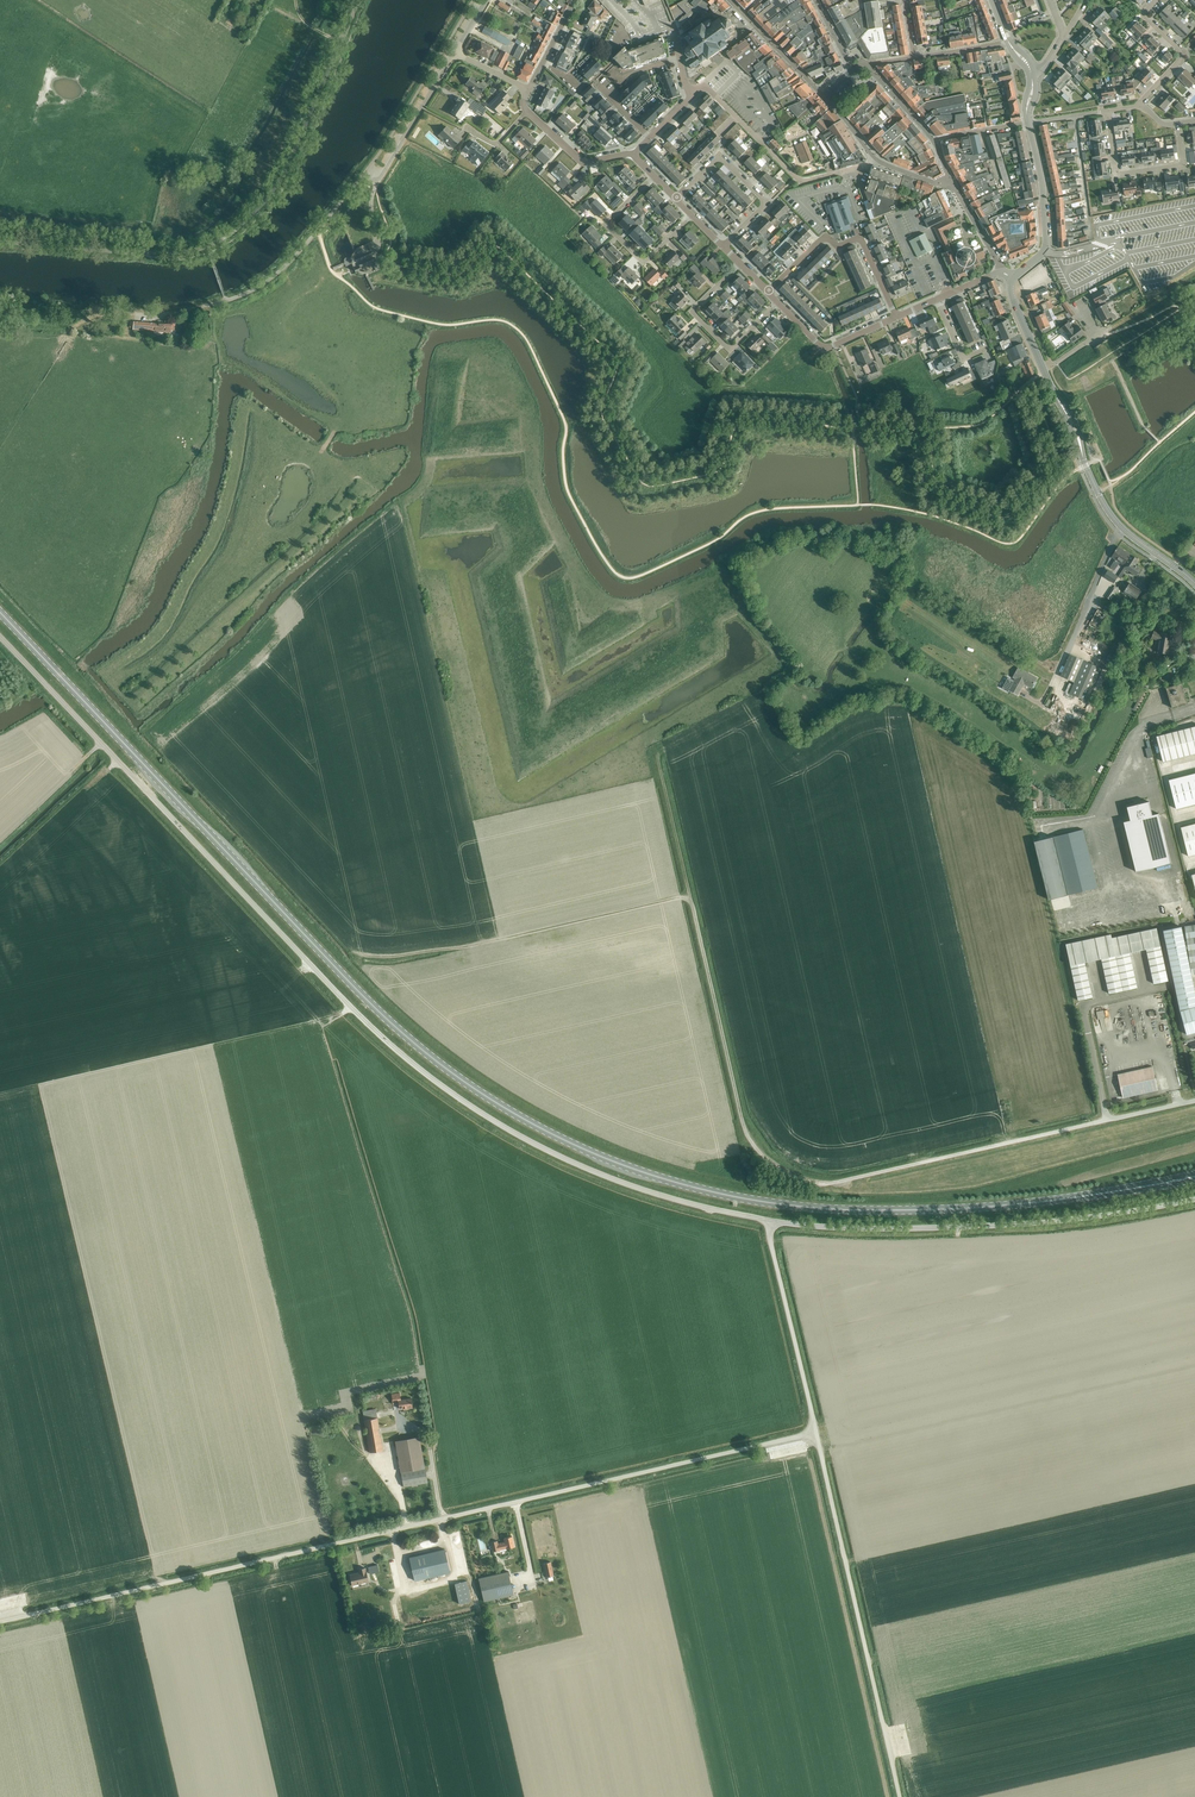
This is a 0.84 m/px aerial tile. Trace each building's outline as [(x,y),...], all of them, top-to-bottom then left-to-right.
[(549,4),(543,0),(540,4),(546,9),(549,4)] [(676,4),(686,14),(683,17),(683,16),(679,21),(681,26),(687,19),(695,11),(706,0),(685,0),(676,4)] [(695,11),(702,17),(710,8),(714,3),(716,4),(720,0),(706,0),(695,11)] [(723,0),(720,0),(716,4),(714,3),(710,8),(712,10),(714,13),(717,11),(719,9),(725,2),(723,0)] [(754,0),(742,0),(739,3),(745,10),(752,3),(754,0)] [(768,7),(771,4),(768,0),(761,0),(759,2),(748,13),(754,19),(759,15),(768,7)] [(763,28),(767,23),(774,18),(783,11),(777,0),(768,0),(771,4),(768,7),(759,15),(754,19),(763,28)] [(763,28),(767,33),(778,22),(780,24),(784,20),(788,17),(793,12),(800,8),(810,1),(809,0),(798,0),(789,6),(783,11),(774,18),(767,23),(763,28)] [(783,11),(789,6),(786,0),(777,0),(783,11)] [(823,1),(828,10),(836,5),(846,0),(825,0),(823,1)] [(828,10),(836,25),(844,20),(865,8),(865,3),(863,0),(857,0),(851,3),(849,0),(846,0),(836,5),(828,10)] [(986,8),(984,0),(976,3),(979,10),(986,8)] [(998,1),(1001,8),(1008,6),(1006,0),(1001,0),(998,1)] [(603,8),(594,1),(588,8),(590,11),(589,13),(588,13),(582,25),(588,28),(585,33),(592,37),(594,33),(590,31),(590,29),(591,30),(597,17),(601,20),(608,12),(604,9),(603,9),(602,9),(603,8)] [(810,1),(800,8),(803,13),(813,7),(810,1)] [(858,41),(856,42),(857,44),(858,43),(869,60),(889,57),(883,27),(881,19),(885,18),(884,9),(880,10),(879,1),(873,1),(873,2),(865,3),(865,8),(867,21),(868,29),(857,41),(858,41)] [(921,6),(925,5),(924,1),(918,2),(918,6),(911,7),(912,15),(923,13),(926,13),(926,10),(922,11),(921,6)] [(510,8),(505,5),(500,2),(497,5),(508,12),(510,8)] [(719,9),(723,13),(730,7),(725,2),(719,9)] [(894,14),(902,13),(900,5),(893,6),(893,10),(890,11),(890,13),(886,13),(886,16),(891,15),(894,14)] [(1008,7),(1008,6),(1001,8),(1004,16),(1011,14),(1015,12),(1012,5),(1008,7)] [(1164,21),(1172,13),(1168,9),(1170,7),(1168,5),(1159,14),(1163,18),(1162,19),(1164,21)] [(815,11),(813,7),(803,13),(799,15),(791,20),(794,23),(796,22),(802,19),(815,11)] [(1095,13),(1102,20),(1105,17),(1108,20),(1110,17),(1100,7),(1095,13)] [(1112,10),(1109,13),(1114,19),(1117,15),(1120,12),(1115,7),(1112,10)] [(791,20),(799,15),(803,13),(800,8),(793,12),(788,17),(791,20)] [(844,20),(836,25),(842,36),(867,21),(865,8),(844,20)] [(986,8),(979,10),(982,18),(989,15),(986,8)] [(561,19),(562,15),(554,11),(549,21),(557,26),(561,19)] [(796,22),(799,28),(800,27),(802,30),(806,28),(806,29),(807,28),(805,25),(808,24),(819,18),(815,11),(802,19),(796,22)] [(1011,14),(1004,16),(1007,24),(1014,21),(1018,20),(1015,12),(1011,14)] [(891,15),(886,16),(886,18),(891,17),(892,23),(896,23),(903,21),(902,13),(894,14),(891,15)] [(928,20),(927,18),(924,18),(923,13),(912,15),(914,23),(924,21),(928,20)] [(1102,20),(1095,13),(1089,19),(1101,31),(1107,25),(1102,20)] [(1172,13),(1164,21),(1166,23),(1167,22),(1171,26),(1181,17),(1179,15),(1176,18),(1172,13)] [(989,15),(982,18),(985,25),(992,23),(989,15)] [(967,28),(974,27),(972,16),(965,18),(967,28)] [(772,38),(783,27),(786,25),(789,27),(794,23),(791,20),(788,17),(784,20),(780,24),(778,22),(767,33),(769,35),(769,36),(770,36),(771,36),(772,38)] [(1181,17),(1171,26),(1176,30),(1175,31),(1177,33),(1184,25),(1180,21),(1182,18),(1181,17)] [(729,20),(729,19),(728,19),(727,20),(726,20),(726,21),(725,19),(725,18),(724,19),(724,18),(724,19),(724,20),(721,21),(720,19),(720,18),(719,19),(719,18),(719,19),(713,24),(711,21),(711,20),(710,20),(709,20),(710,21),(709,21),(708,20),(704,24),(704,25),(703,24),(703,25),(702,24),(702,25),(691,33),(690,32),(690,33),(690,34),(690,35),(691,34),(691,35),(686,38),(685,38),(686,38),(685,39),(686,39),(690,44),(689,44),(689,45),(690,45),(691,45),(688,47),(687,47),(687,48),(686,50),(685,50),(685,51),(686,51),(686,54),(685,54),(686,54),(687,54),(688,56),(687,57),(688,58),(689,57),(690,58),(686,60),(692,69),(703,62),(703,61),(708,58),(708,59),(707,59),(708,60),(708,59),(709,60),(710,59),(709,58),(721,51),(722,51),(721,50),(722,49),(723,50),(727,47),(726,46),(727,45),(728,45),(728,44),(728,43),(727,44),(725,41),(732,37),(733,37),(732,36),(733,36),(732,35),(732,36),(731,34),(733,32),(734,33),(734,32),(734,31),(733,31),(731,29),(733,27),(734,28),(735,28),(734,27),(735,26),(734,25),(733,26),(730,21),(731,20),(730,19),(729,20)] [(798,33),(796,34),(797,36),(801,40),(808,34),(824,26),(819,18),(808,24),(805,25),(807,28),(806,29),(806,28),(802,30),(801,31),(798,33)] [(693,26),(687,19),(681,26),(685,31),(693,26)] [(530,20),(528,22),(538,28),(538,29),(537,32),(542,35),(550,39),(552,34),(545,30),(541,27),(532,22),(531,21),(530,20)] [(545,30),(552,34),(556,27),(549,22),(546,26),(543,24),(542,25),(533,20),(532,22),(541,27),(545,30)] [(867,21),(842,36),(848,46),(856,42),(858,41),(857,41),(868,29),(867,21)] [(888,30),(885,30),(886,33),(889,32),(894,31),(897,31),(905,29),(903,21),(896,23),(892,23),(893,29),(888,30)] [(915,30),(926,28),(929,28),(929,25),(925,26),(924,21),(914,23),(915,30)] [(1014,21),(1007,24),(1010,31),(1017,29),(1026,26),(1025,22),(1016,26),(1014,21)] [(792,30),(779,43),(778,44),(782,48),(796,34),(798,33),(801,31),(799,28),(796,22),(794,23),(789,27),(792,30)] [(1130,24),(1124,30),(1127,33),(1132,37),(1141,27),(1137,22),(1133,26),(1130,24)] [(995,30),(992,23),(985,25),(988,33),(995,30)] [(786,25),(783,27),(772,38),(777,42),(778,41),(779,43),(792,30),(789,27),(786,25)] [(1189,29),(1184,25),(1177,33),(1179,35),(1180,34),(1184,38),(1193,29),(1191,27),(1189,29)] [(485,26),(482,32),(490,37),(493,31),(485,26)] [(808,34),(801,40),(802,40),(804,42),(790,55),(792,58),(802,51),(806,48),(810,45),(813,43),(818,40),(828,35),(824,26),(808,34)] [(1146,31),(1141,27),(1132,37),(1139,44),(1145,38),(1142,35),(1146,31)] [(930,35),(930,33),(926,33),(926,28),(915,30),(916,38),(927,36),(930,35)] [(1082,34),(1089,41),(1092,38),(1094,41),(1097,38),(1087,28),(1082,34)] [(897,31),(894,31),(894,34),(897,33),(898,39),(906,38),(905,29),(897,31)] [(988,33),(986,33),(989,40),(990,40),(991,40),(998,38),(997,34),(995,30),(988,33)] [(493,31),(490,37),(508,46),(511,41),(493,31)] [(949,41),(951,48),(957,47),(964,46),(962,35),(961,32),(960,33),(959,31),(949,33),(949,34),(948,35),(949,37),(949,41)] [(568,33),(565,39),(575,44),(576,45),(581,35),(574,32),(573,35),(568,33)] [(758,50),(766,44),(761,39),(754,32),(725,53),(731,60),(734,58),(739,66),(750,76),(752,74),(753,75),(752,74),(756,71),(753,67),(756,65),(759,62),(757,58),(754,53),(758,50)] [(1103,32),(1100,35),(1101,36),(1106,41),(1111,46),(1114,43),(1103,32)] [(969,34),(962,35),(964,46),(971,44),(977,43),(975,33),(969,34)] [(550,39),(542,35),(541,35),(539,34),(536,40),(537,40),(547,46),(550,39)] [(1082,34),(1076,40),(1086,49),(1088,47),(1089,48),(1092,44),(1089,41),(1082,34)] [(810,45),(806,48),(807,51),(810,49),(812,53),(818,49),(832,43),(828,35),(818,40),(813,43),(810,45)] [(790,55),(804,42),(802,40),(801,40),(797,36),(784,49),(790,55)] [(932,47),(932,43),(931,40),(928,41),(927,36),(916,38),(918,45),(925,44),(926,48),(932,47)] [(1101,36),(1098,39),(1108,49),(1111,46),(1106,41),(1101,36)] [(1145,38),(1139,44),(1146,51),(1148,48),(1156,40),(1151,36),(1147,40),(1145,38)] [(896,46),(891,46),(892,49),(908,46),(906,38),(898,39),(899,43),(896,44),(896,46)] [(535,39),(534,42),(536,43),(534,45),(537,47),(534,53),(541,56),(547,46),(537,40),(536,40),(535,39)] [(564,39),(561,44),(567,47),(565,50),(572,53),(572,54),(574,55),(574,54),(575,51),(572,49),(575,44),(565,39),(564,39)] [(1156,40),(1148,48),(1146,51),(1154,58),(1159,52),(1157,49),(1161,45),(1156,40)] [(615,58),(614,59),(617,61),(625,70),(634,67),(637,66),(643,64),(645,63),(650,61),(653,60),(658,58),(660,57),(661,58),(666,56),(660,41),(629,53),(626,55),(625,52),(627,51),(625,49),(626,48),(625,48),(615,58)] [(478,47),(475,52),(487,58),(492,48),(480,42),(480,43),(478,43),(477,46),(478,47)] [(818,49),(812,53),(814,56),(815,58),(816,61),(819,59),(824,57),(836,52),(832,43),(818,49)] [(772,51),(766,44),(758,50),(754,53),(757,58),(759,62),(764,59),(763,57),(772,51)] [(519,45),(513,57),(519,60),(525,48),(519,45)] [(909,54),(908,48),(908,46),(892,49),(891,49),(891,52),(898,51),(898,52),(901,52),(901,55),(909,54)] [(802,51),(792,58),(799,65),(808,60),(811,58),(814,56),(812,53),(810,49),(807,51),(806,48),(802,51)] [(1003,48),(997,49),(1000,57),(1001,61),(1002,65),(1003,70),(1004,73),(1011,72),(1008,63),(1005,64),(1003,58),(1002,59),(1002,56),(1006,55),(1004,48),(1003,48)] [(1074,48),(1068,54),(1076,61),(1078,64),(1081,61),(1082,61),(1084,58),(1074,48)] [(997,49),(987,50),(988,58),(991,58),(992,63),(997,62),(999,71),(1003,70),(1002,65),(1001,61),(1000,57),(997,49)] [(495,50),(490,59),(494,61),(499,52),(495,50)] [(501,50),(494,65),(505,70),(509,62),(512,56),(509,55),(501,50)] [(559,51),(556,57),(566,62),(565,62),(567,63),(572,54),(572,53),(565,50),(564,53),(559,51)] [(987,50),(981,51),(982,62),(981,62),(981,64),(985,63),(986,67),(988,66),(990,73),(990,75),(990,76),(995,76),(995,75),(994,72),(992,63),(991,58),(988,58),(987,50)] [(982,62),(981,51),(972,53),(974,62),(976,71),(979,71),(979,65),(981,65),(981,64),(981,62),(982,62)] [(1161,53),(1155,59),(1158,62),(1163,67),(1165,64),(1173,56),(1168,51),(1164,56),(1161,53)] [(528,55),(524,62),(527,63),(529,65),(535,68),(535,67),(541,56),(534,53),(533,52),(530,56),(528,55)] [(773,52),(764,59),(759,62),(756,65),(753,67),(756,71),(758,71),(768,62),(777,55),(773,52)] [(836,52),(824,57),(819,59),(821,63),(824,69),(840,62),(836,52)] [(976,71),(974,62),(972,53),(966,54),(967,62),(962,62),(963,72),(971,71),(972,72),(976,71)] [(1068,54),(1063,60),(1069,66),(1074,70),(1071,73),(1074,76),(1075,77),(1080,82),(1082,78),(1080,76),(1077,73),(1076,67),(1079,65),(1078,64),(1076,61),(1068,54)] [(758,71),(756,71),(752,74),(753,75),(756,79),(759,77),(763,74),(772,67),(771,66),(773,64),(780,59),(777,55),(768,62),(758,71)] [(811,58),(808,60),(799,65),(802,68),(809,64),(812,63),(816,61),(815,58),(814,56),(811,58)] [(937,62),(936,62),(937,67),(938,66),(939,71),(950,69),(949,65),(948,57),(948,56),(936,58),(937,59),(937,62)] [(556,57),(553,62),(558,65),(556,68),(567,74),(569,71),(568,70),(563,67),(565,62),(566,62),(556,57)] [(602,66),(594,58),(590,63),(598,71),(602,66)] [(763,74),(759,77),(756,79),(760,86),(761,87),(770,81),(778,76),(781,74),(790,68),(780,59),(773,64),(771,66),(772,67),(763,74)] [(922,60),(914,62),(915,70),(919,69),(920,73),(924,73),(922,60)] [(914,61),(909,62),(910,69),(901,73),(900,74),(890,82),(894,87),(903,78),(908,77),(916,73),(915,70),(914,62),(914,61)] [(814,67),(805,71),(811,77),(819,85),(827,77),(843,69),(840,62),(824,69),(821,63),(814,67)] [(909,62),(904,63),(904,66),(896,70),(893,72),(887,78),(890,82),(900,74),(901,73),(910,69),(909,62)] [(521,70),(523,70),(532,75),(535,68),(529,65),(527,63),(524,67),(523,67),(521,70)] [(598,71),(590,63),(585,68),(593,76),(598,71)] [(904,66),(904,63),(877,66),(887,78),(893,72),(896,70),(904,66)] [(1144,70),(1142,73),(1150,81),(1154,76),(1153,74),(1155,72),(1145,63),(1143,65),(1144,67),(1142,68),(1144,70)] [(593,76),(585,68),(580,72),(588,80),(593,76)] [(794,73),(790,68),(781,74),(778,76),(770,81),(773,88),(786,80),(794,73)] [(1061,69),(1056,75),(1063,82),(1066,84),(1069,80),(1071,78),(1061,69)] [(532,75),(523,70),(521,70),(519,75),(512,71),(510,74),(528,83),(532,75)] [(1194,78),(1185,70),(1178,78),(1189,88),(1194,83),(1194,76),(1194,78)] [(672,77),(670,71),(659,75),(661,82),(672,77)] [(1011,72),(1004,73),(999,74),(999,75),(995,76),(996,82),(1004,80),(1012,78),(1011,72)] [(786,80),(773,88),(776,93),(786,87),(800,79),(794,73),(786,80)] [(1150,81),(1142,73),(1135,80),(1139,84),(1142,82),(1145,85),(1150,81)] [(653,84),(649,74),(640,77),(646,87),(653,84)] [(545,75),(542,82),(550,86),(553,79),(545,75)] [(1056,75),(1050,80),(1060,90),(1062,88),(1066,84),(1063,82),(1056,75)] [(480,95),(487,84),(482,81),(481,84),(471,77),(465,84),(474,90),(472,93),(478,97),(479,94),(480,95)] [(646,87),(640,77),(634,84),(642,91),(646,87)] [(674,83),(672,77),(661,82),(664,87),(674,83)] [(903,78),(894,87),(901,95),(910,86),(914,86),(916,86),(908,77),(903,78)] [(1111,78),(1112,83),(1106,84),(1106,88),(1109,99),(1115,97),(1114,92),(1117,92),(1116,83),(1115,77),(1111,78)] [(1014,86),(1012,78),(1004,80),(1005,85),(1001,85),(1002,88),(1005,87),(1014,86)] [(1131,79),(1125,80),(1126,84),(1128,95),(1134,94),(1133,89),(1135,88),(1139,84),(1135,80),(1133,78),(1131,80),(1131,79)] [(761,87),(770,104),(791,92),(794,90),(805,84),(800,79),(786,87),(776,93),(773,88),(770,81),(761,87)] [(827,90),(832,86),(829,82),(824,86),(827,90)] [(675,83),(674,83),(664,87),(666,94),(677,90),(675,83)] [(1128,95),(1126,84),(1120,85),(1119,83),(1116,83),(1117,92),(1121,91),(1122,96),(1128,95)] [(637,96),(642,91),(634,84),(629,88),(637,96)] [(814,93),(805,84),(794,90),(799,95),(803,98),(799,100),(797,101),(798,102),(808,99),(814,93)] [(877,84),(868,93),(873,99),(869,102),(872,105),(874,107),(879,112),(892,100),(877,84)] [(1109,99),(1106,88),(1100,89),(1099,84),(1096,85),(1098,95),(1101,95),(1102,100),(1109,99)] [(591,95),(596,90),(591,85),(582,93),(587,99),(585,101),(588,104),(594,98),(591,95)] [(910,86),(901,95),(908,103),(918,95),(928,94),(934,93),(936,93),(936,92),(935,85),(926,86),(916,86),(914,86),(910,86)] [(1005,87),(1002,88),(1003,94),(1015,92),(1014,86),(1005,87)] [(555,93),(545,88),(537,105),(546,109),(555,93)] [(576,94),(570,88),(567,91),(573,97),(576,94)] [(637,96),(629,88),(624,93),(624,94),(631,101),(637,96)] [(679,96),(677,90),(666,94),(668,100),(679,96)] [(506,102),(510,98),(503,91),(498,96),(499,97),(490,106),(499,114),(508,105),(506,102)] [(1016,99),(1015,92),(1003,94),(1003,97),(1007,96),(1008,100),(1016,99)] [(1163,110),(1173,99),(1165,92),(1162,95),(1163,95),(1156,103),(1163,110)] [(820,98),(814,93),(808,99),(798,102),(788,107),(798,118),(803,113),(807,109),(808,110),(810,109),(821,99),(820,98)] [(858,113),(850,120),(851,122),(851,121),(855,125),(859,121),(861,120),(864,117),(874,107),(872,105),(869,102),(873,99),(868,93),(852,107),(858,113)] [(631,101),(624,94),(619,99),(626,106),(631,101)] [(702,99),(708,106),(714,101),(708,94),(702,99)] [(921,99),(924,98),(925,98),(929,98),(928,94),(918,95),(908,103),(912,107),(921,99)] [(924,103),(915,111),(922,119),(930,111),(931,111),(932,110),(933,110),(934,109),(953,105),(966,102),(964,94),(926,101),(924,103)] [(607,101),(601,96),(596,100),(594,98),(588,104),(591,107),(593,105),(598,110),(607,101)] [(472,100),(469,105),(458,97),(455,102),(457,103),(450,113),(459,119),(467,108),(477,114),(479,112),(483,115),(486,110),(472,100)] [(572,109),(577,103),(573,99),(568,105),(572,109)] [(708,106),(702,99),(697,105),(701,109),(698,112),(704,117),(706,115),(703,111),(708,106)] [(821,115),(829,108),(821,99),(810,109),(816,115),(819,112),(821,115)] [(921,99),(912,107),(915,111),(924,103),(921,99)] [(1018,106),(1016,99),(1008,100),(1010,108),(1018,106)] [(668,108),(660,100),(655,105),(663,113),(668,108)] [(859,121),(855,125),(867,138),(872,133),(883,123),(886,121),(886,120),(889,117),(891,116),(891,115),(899,108),(892,100),(879,112),(874,107),(864,117),(861,120),(859,121)] [(612,107),(607,101),(598,110),(603,115),(601,117),(603,120),(609,114),(607,111),(612,107)] [(930,111),(922,119),(926,123),(934,116),(939,115),(940,115),(942,115),(950,115),(955,115),(968,113),(967,107),(965,108),(964,102),(953,105),(934,109),(933,110),(932,110),(931,111),(930,111)] [(1178,102),(1175,105),(1181,112),(1185,108),(1178,102)] [(717,103),(712,107),(717,112),(722,108),(717,103)] [(663,113),(655,105),(650,110),(658,118),(663,113)] [(1018,106),(1010,108),(1011,115),(1020,113),(1018,106)] [(858,113),(852,107),(844,115),(850,120),(858,113)] [(722,114),(725,111),(722,108),(717,112),(716,114),(719,117),(722,114)] [(886,121),(883,123),(888,130),(892,127),(897,122),(898,123),(906,116),(899,108),(891,115),(891,116),(889,117),(886,120),(886,121)] [(803,113),(798,118),(797,118),(799,120),(800,121),(810,112),(808,110),(807,109),(803,113)] [(658,118),(650,110),(645,115),(653,123),(658,118)] [(691,110),(686,115),(692,122),(698,117),(701,120),(704,117),(698,112),(695,114),(691,110)] [(815,124),(822,132),(840,122),(828,110),(815,124)] [(585,121),(590,115),(586,111),(581,117),(585,121)] [(725,111),(722,114),(727,119),(730,117),(725,111)] [(613,126),(622,117),(617,112),(612,117),(609,114),(603,120),(601,122),(604,125),(609,121),(613,126)] [(937,120),(929,127),(937,136),(961,131),(960,130),(970,128),(969,117),(968,113),(955,115),(955,120),(950,120),(940,120),(939,120),(938,121),(937,120)] [(1011,115),(1010,115),(1011,119),(1004,120),(1005,123),(1011,122),(1021,120),(1020,113),(1011,115)] [(562,128),(569,120),(563,115),(556,122),(562,128)] [(653,123),(645,115),(640,120),(647,128),(653,123)] [(692,122),(686,115),(680,121),(684,125),(682,127),(687,133),(690,130),(687,127),(692,122)] [(934,116),(926,123),(929,127),(937,120),(938,121),(939,120),(940,120),(950,120),(955,120),(955,115),(950,115),(942,115),(940,115),(939,115),(934,116)] [(878,139),(872,144),(880,153),(892,142),(899,136),(913,123),(906,116),(898,123),(897,122),(892,127),(888,130),(878,139)] [(623,127),(628,123),(622,117),(613,126),(619,131),(616,133),(619,136),(625,130),(623,127)] [(971,117),(969,117),(970,128),(971,129),(977,128),(976,120),(972,120),(971,117)] [(599,128),(602,125),(595,119),(592,122),(599,128)] [(976,120),(977,128),(986,126),(985,119),(976,120)] [(1123,120),(1124,130),(1128,130),(1128,133),(1134,132),(1133,124),(1130,125),(1129,119),(1123,120)] [(576,126),(569,120),(562,128),(569,134),(576,126)] [(865,157),(841,120),(840,122),(822,132),(822,133),(820,134),(823,138),(825,137),(828,141),(826,142),(836,157),(832,160),(835,170),(863,164),(865,157)] [(1124,130),(1123,120),(1116,121),(1117,126),(1114,127),(1115,135),(1121,134),(1120,131),(1124,130)] [(1095,121),(1087,122),(1087,128),(1088,131),(1091,131),(1101,130),(1101,123),(1095,124),(1095,121)] [(872,133),(867,138),(872,144),(878,139),(888,130),(883,123),(872,133)] [(893,149),(884,157),(891,162),(892,158),(899,150),(905,144),(913,138),(914,137),(915,138),(921,132),(913,123),(899,136),(892,142),(896,146),(893,149)] [(737,124),(734,127),(739,132),(742,129),(737,124)] [(1048,132),(1052,131),(1055,130),(1055,128),(1051,128),(1050,124),(1039,126),(1041,133),(1048,132)] [(453,148),(462,139),(457,134),(455,135),(446,126),(438,135),(443,141),(444,140),(453,148)] [(687,133),(682,127),(679,130),(675,126),(670,131),(676,138),(681,133),(685,136),(687,133)] [(1194,147),(1194,127),(1191,128),(1192,132),(1187,132),(1188,144),(1192,143),(1193,147),(1194,147)] [(514,137),(511,140),(515,143),(518,140),(527,149),(536,141),(523,128),(514,137)] [(638,134),(633,128),(628,133),(625,130),(619,136),(622,139),(624,137),(630,142),(630,141),(631,142),(634,139),(633,139),(638,134)] [(605,146),(611,139),(600,129),(594,135),(605,146)] [(586,150),(591,144),(583,136),(585,133),(582,130),(577,135),(580,138),(577,142),(586,150)] [(1017,139),(1025,137),(1023,130),(1016,132),(1017,139)] [(1101,130),(1091,131),(1092,135),(1088,135),(1089,141),(1098,140),(1097,137),(1102,136),(1101,130)] [(673,145),(678,140),(676,138),(670,131),(664,136),(668,141),(665,143),(671,149),(674,146),(673,145)] [(427,132),(422,136),(432,148),(437,144),(427,132)] [(743,143),(738,138),(741,135),(739,133),(738,132),(736,134),(735,135),(734,137),(731,139),(730,140),(732,143),(728,147),(734,153),(740,146),(743,143)] [(928,141),(921,132),(915,138),(914,137),(913,138),(921,147),(927,142),(928,141)] [(1050,139),(1048,132),(1041,133),(1042,141),(1050,139)] [(709,139),(715,146),(721,140),(714,133),(709,139)] [(1002,138),(1010,137),(1009,133),(1001,134),(997,134),(999,142),(1003,141),(1002,138)] [(983,152),(983,151),(979,134),(977,134),(969,136),(972,147),(970,147),(973,155),(977,154),(983,153),(983,152)] [(993,159),(1001,156),(994,134),(985,137),(993,159)] [(969,136),(960,138),(962,146),(964,154),(971,153),(970,147),(972,147),(969,136)] [(1025,137),(1017,139),(1013,140),(1012,140),(1014,147),(1019,146),(1026,145),(1025,137)] [(931,149),(927,142),(921,147),(913,138),(905,144),(917,157),(926,153),(931,150),(931,149)] [(962,146),(960,138),(952,139),(954,147),(962,146)] [(715,146),(709,139),(703,144),(710,151),(715,146)] [(774,139),(768,144),(773,150),(774,150),(777,152),(782,148),(776,142),(774,139)] [(954,147),(952,139),(941,141),(945,156),(961,153),(961,155),(964,154),(962,146),(954,147)] [(1050,139),(1042,141),(1044,147),(1051,146),(1050,139)] [(1098,144),(1098,140),(1089,141),(1090,145),(1093,144),(1094,151),(1104,149),(1103,143),(1098,144)] [(802,164),(813,161),(806,141),(795,146),(802,164)] [(488,154),(474,142),(471,146),(467,144),(462,150),(466,153),(467,152),(473,157),(470,160),(478,166),(488,154)] [(892,142),(880,153),(884,157),(893,149),(896,146),(892,142)] [(1159,142),(1156,143),(1156,147),(1157,156),(1161,155),(1161,160),(1168,160),(1166,149),(1160,150),(1160,147),(1159,142)] [(710,151),(703,144),(698,149),(705,156),(710,151)] [(1016,151),(1016,154),(1020,153),(1028,152),(1026,145),(1019,146),(1020,150),(1016,151)] [(1176,145),(1172,145),(1166,146),(1166,149),(1168,160),(1174,159),(1174,153),(1177,153),(1176,145)] [(545,165),(554,155),(545,146),(536,156),(545,165)] [(745,151),(740,146),(734,153),(739,158),(743,154),(746,157),(751,151),(749,148),(745,151)] [(1051,146),(1044,147),(1045,154),(1053,152),(1051,146)] [(652,159),(659,152),(654,147),(651,150),(647,153),(652,159)] [(1151,151),(1147,152),(1148,162),(1155,161),(1154,156),(1157,156),(1156,147),(1150,148),(1151,151)] [(1148,162),(1147,152),(1147,149),(1146,149),(1145,148),(1144,148),(1143,149),(1137,150),(1138,158),(1141,158),(1142,163),(1148,162)] [(522,160),(529,152),(525,149),(519,156),(522,160)] [(705,156),(698,149),(692,155),(699,162),(705,156)] [(1104,149),(1094,151),(1095,157),(1092,157),(1092,161),(1100,160),(1100,156),(1105,156),(1104,149)] [(931,150),(926,153),(917,157),(915,158),(919,165),(935,157),(935,156),(931,150)] [(1137,150),(1133,151),(1127,151),(1129,165),(1135,164),(1135,159),(1138,158),(1137,150)] [(751,151),(746,157),(748,159),(744,163),(750,169),(756,162),(751,157),(754,154),(751,151)] [(1123,152),(1117,153),(1118,161),(1122,161),(1122,166),(1129,165),(1127,151),(1123,152)] [(507,171),(513,164),(504,155),(505,155),(501,152),(496,158),(498,161),(497,162),(507,171)] [(659,152),(652,159),(658,164),(664,158),(659,152)] [(1028,152),(1020,153),(1022,160),(1029,159),(1028,152)] [(1057,152),(1053,152),(1045,154),(1047,161),(1055,160),(1058,159),(1062,158),(1064,158),(1071,157),(1071,153),(1061,155),(1058,156),(1057,152)] [(961,153),(945,156),(951,167),(967,162),(974,161),(979,160),(978,155),(977,154),(973,155),(971,155),(964,155),(964,154),(961,155),(961,153)] [(699,162),(692,155),(687,160),(694,167),(699,162)] [(921,173),(938,165),(935,157),(919,165),(914,168),(911,170),(921,173)] [(670,163),(664,158),(658,164),(663,170),(670,163)] [(759,159),(756,162),(750,169),(755,175),(759,170),(762,173),(767,168),(770,165),(767,162),(765,165),(759,159)] [(902,159),(899,165),(911,170),(914,168),(909,166),(911,163),(902,159)] [(1055,160),(1047,161),(1049,168),(1056,166),(1055,160)] [(1100,160),(1092,161),(1093,171),(1097,170),(1107,169),(1106,162),(1101,163),(1100,160)] [(967,162),(951,167),(952,168),(954,172),(964,168),(975,165),(974,161),(967,162)] [(1019,168),(1015,169),(1016,172),(1020,171),(1024,170),(1032,169),(1030,162),(1022,163),(1018,164),(1019,168)] [(569,172),(560,163),(553,170),(553,171),(551,173),(560,182),(557,185),(562,190),(570,182),(568,179),(565,176),(569,172)] [(670,163),(663,170),(668,175),(675,169),(670,163)] [(692,168),(686,163),(684,166),(686,168),(689,171),(692,168)] [(938,165),(921,173),(934,178),(942,173),(938,165)] [(964,168),(954,172),(957,177),(975,172),(977,171),(975,165),(964,168)] [(1058,174),(1056,166),(1049,168),(1050,175),(1058,174)] [(540,176),(540,175),(545,170),(542,167),(536,173),(540,176)] [(626,167),(618,175),(630,186),(627,189),(630,192),(636,186),(633,183),(637,179),(626,167)] [(864,191),(869,203),(866,204),(868,210),(867,210),(867,211),(870,219),(897,209),(894,201),(899,186),(902,177),(873,167),(869,176),(869,179),(864,191)] [(767,168),(762,173),(764,175),(760,179),(766,185),(772,179),(767,173),(770,170),(767,168)] [(680,174),(675,169),(668,175),(674,181),(680,174)] [(1033,176),(1032,169),(1024,170),(1025,177),(1033,176)] [(1107,169),(1097,170),(1097,176),(1094,177),(1095,180),(1103,179),(1103,176),(1108,175),(1107,169)] [(719,182),(726,175),(720,170),(714,176),(719,182)] [(973,182),(979,179),(989,175),(988,172),(976,176),(975,172),(957,177),(962,187),(973,182)] [(1058,174),(1050,175),(1052,182),(1059,180),(1058,176),(1062,175),(1066,174),(1065,172),(1061,173),(1058,174)] [(685,179),(680,174),(674,181),(679,186),(685,179)] [(983,185),(984,185),(987,183),(986,181),(993,179),(991,174),(989,175),(979,179),(973,182),(962,187),(965,193),(975,188),(983,185)] [(1169,174),(1164,175),(1166,190),(1171,189),(1171,188),(1179,187),(1180,191),(1184,191),(1182,179),(1179,180),(1178,176),(1169,177),(1169,174)] [(731,181),(726,175),(719,182),(725,187),(731,181)] [(915,191),(919,181),(904,175),(899,188),(914,193),(914,191),(915,191)] [(619,195),(622,192),(615,184),(614,185),(606,176),(597,184),(606,194),(613,188),(619,195)] [(772,179),(766,185),(771,191),(775,186),(778,189),(780,192),(786,186),(783,183),(781,181),(780,182),(775,176),(772,179)] [(1033,176),(1025,177),(1022,178),(1023,182),(1019,183),(1019,186),(1022,185),(1034,182),(1033,176)] [(1143,179),(1144,190),(1156,188),(1157,192),(1162,192),(1161,183),(1156,183),(1155,177),(1143,179)] [(1061,187),(1068,186),(1068,183),(1064,184),(1064,183),(1060,184),(1059,180),(1052,182),(1053,189),(1061,187)] [(1122,184),(1124,195),(1125,195),(1125,196),(1129,196),(1129,194),(1136,193),(1137,197),(1141,196),(1140,188),(1136,188),(1135,180),(1130,181),(1131,183),(1122,184)] [(712,189),(714,187),(709,181),(706,184),(712,189)] [(731,181),(725,187),(730,192),(737,186),(731,181)] [(934,186),(919,181),(915,191),(914,191),(914,193),(923,196),(923,194),(930,196),(934,194),(931,193),(934,186)] [(1036,190),(1034,182),(1022,185),(1024,192),(1036,190)] [(575,201),(589,189),(583,183),(581,186),(578,183),(573,188),(570,185),(564,191),(567,194),(568,193),(575,201)] [(980,192),(989,188),(987,183),(984,185),(983,185),(975,188),(965,193),(968,198),(978,193),(980,192)] [(1101,192),(1103,203),(1108,202),(1108,200),(1119,198),(1117,184),(1112,185),(1112,190),(1101,192)] [(707,194),(710,191),(704,185),(702,188),(707,194)] [(742,191),(737,186),(730,192),(735,198),(742,191)] [(1066,194),(1066,190),(1069,189),(1069,188),(1068,186),(1061,187),(1053,189),(1055,196),(1066,194)] [(978,193),(968,198),(971,203),(979,199),(982,197),(993,192),(991,187),(989,188),(980,192),(978,193)] [(650,203),(659,194),(653,188),(646,195),(649,199),(648,201),(650,203)] [(924,207),(925,208),(944,199),(940,190),(934,194),(930,196),(927,199),(922,202),(921,202),(919,204),(918,204),(920,209),(924,207)] [(1033,198),(1037,197),(1036,190),(1024,192),(1025,199),(1017,201),(1018,204),(1019,208),(1034,202),(1033,198)] [(747,197),(742,191),(735,198),(740,203),(747,197)] [(993,200),(994,200),(1001,197),(999,194),(998,194),(997,191),(993,192),(982,197),(979,199),(971,203),(975,210),(985,204),(986,204),(993,200)] [(696,205),(703,198),(697,193),(690,199),(696,205)] [(659,194),(650,203),(652,205),(655,208),(654,210),(656,213),(663,207),(660,204),(664,200),(659,194)] [(1055,197),(1056,205),(1063,204),(1067,204),(1071,204),(1071,201),(1069,201),(1068,196),(1064,196),(1063,197),(1055,197)] [(619,197),(610,206),(614,209),(622,201),(619,197)] [(753,202),(747,197),(740,203),(746,209),(753,202)] [(703,198),(696,205),(701,210),(708,204),(703,198)] [(944,199),(925,208),(926,211),(924,212),(927,218),(930,217),(936,214),(949,208),(944,199)] [(598,217),(606,210),(595,200),(591,204),(587,200),(582,205),(587,211),(590,208),(598,217)] [(985,204),(975,210),(976,210),(980,218),(987,215),(992,213),(998,210),(996,205),(995,205),(993,200),(986,204),(985,204)] [(849,223),(853,222),(845,201),(829,207),(839,235),(851,230),(849,223)] [(777,208),(784,214),(789,209),(783,202),(777,208)] [(639,203),(636,206),(641,211),(644,208),(639,203)] [(1005,213),(1001,203),(996,205),(998,210),(1000,215),(1005,213)] [(713,209),(708,204),(701,210),(707,216),(713,209)] [(663,207),(656,213),(659,215),(662,212),(665,215),(664,217),(666,219),(675,211),(669,205),(665,209),(663,207)] [(641,211),(636,206),(633,209),(641,217),(644,214),(641,211)] [(741,214),(736,208),(733,211),(738,216),(741,214)] [(777,208),(772,213),(776,217),(773,220),(779,225),(782,228),(784,225),(782,223),(787,218),(784,214),(777,208)] [(926,219),(924,220),(927,228),(941,222),(953,216),(949,208),(936,214),(930,217),(927,218),(926,219)] [(718,215),(713,209),(707,216),(712,221),(718,215)] [(992,225),(985,229),(990,237),(992,235),(998,248),(1001,247),(1004,253),(1006,252),(1007,254),(1009,253),(1011,259),(1029,252),(1028,251),(1031,250),(1033,248),(1035,245),(1036,243),(1037,243),(1034,236),(1037,235),(1035,219),(1033,219),(1032,210),(1018,212),(1018,209),(1014,209),(1005,213),(1000,215),(989,220),(992,225)] [(983,223),(985,229),(992,225),(989,220),(1000,215),(998,210),(992,213),(987,215),(980,218),(983,223)] [(675,211),(666,219),(668,222),(670,220),(673,223),(680,216),(675,211)] [(731,212),(729,215),(734,221),(737,218),(731,212)] [(635,223),(628,215),(619,224),(627,231),(632,226),(635,223)] [(724,220),(718,215),(712,221),(717,226),(724,220)] [(942,247),(948,244),(942,230),(955,224),(952,217),(933,227),(942,247)] [(636,229),(630,235),(637,242),(646,234),(639,227),(642,224),(641,223),(642,222),(641,220),(641,219),(640,218),(638,219),(635,223),(632,226),(636,229)] [(767,218),(761,223),(768,230),(773,225),(776,228),(779,225),(773,220),(771,222),(767,218)] [(1064,219),(1057,219),(1057,226),(1065,226),(1072,225),(1072,222),(1070,222),(1070,218),(1064,219)] [(343,221),(343,219),(341,220),(353,250),(352,251),(351,253),(350,256),(346,258),(345,259),(344,261),(344,262),(331,268),(332,270),(333,270),(345,264),(346,266),(351,264),(355,273),(357,273),(358,274),(360,274),(362,275),(365,275),(365,276),(373,291),(375,290),(374,288),(376,287),(375,286),(373,287),(372,284),(374,283),(373,282),(371,283),(370,280),(372,278),(371,277),(369,278),(368,275),(380,270),(369,243),(354,249),(353,246),(354,246),(354,244),(353,245),(351,241),(352,241),(352,239),(351,240),(350,236),(350,235),(349,235),(348,232),(348,230),(347,231),(346,227),(347,227),(346,225),(345,226),(344,222),(345,222),(344,220),(343,221)] [(729,225),(724,220),(717,226),(723,232),(729,225)] [(768,230),(761,223),(756,229),(760,233),(757,236),(760,239),(763,241),(765,239),(762,235),(768,230)] [(802,228),(798,231),(799,233),(807,241),(812,236),(808,231),(810,229),(805,223),(802,226),(801,227),(802,228)] [(868,225),(864,227),(866,231),(865,232),(866,235),(876,230),(873,223),(868,225)] [(663,233),(657,228),(655,225),(652,228),(660,236),(663,233)] [(660,225),(657,228),(663,233),(666,230),(660,225)] [(1072,228),(1072,225),(1065,226),(1057,226),(1058,234),(1065,233),(1065,229),(1069,229),(1069,228),(1072,228)] [(596,249),(601,244),(598,240),(601,237),(591,226),(582,234),(596,249)] [(881,228),(876,230),(866,235),(868,238),(869,237),(871,242),(877,239),(878,242),(888,237),(887,234),(884,235),(881,228)] [(689,231),(680,241),(684,246),(689,250),(692,248),(699,241),(689,231)] [(752,236),(753,237),(756,240),(757,242),(760,239),(757,236),(755,233),(752,236)] [(807,241),(799,233),(794,238),(792,236),(790,239),(795,244),(798,241),(802,246),(807,241)] [(646,234),(637,242),(644,249),(653,241),(646,234)] [(924,234),(909,241),(917,258),(932,250),(924,234)] [(742,249),(748,242),(743,237),(736,243),(742,249)] [(756,240),(753,237),(748,242),(742,249),(747,254),(751,250),(754,253),(760,247),(757,244),(754,248),(751,245),(756,240)] [(788,237),(780,244),(784,248),(792,256),(797,251),(792,247),(795,244),(790,239),(788,237)] [(1073,239),(1058,241),(1059,248),(1066,247),(1069,247),(1068,243),(1073,242),(1073,239)] [(876,255),(885,251),(882,243),(873,247),(875,252),(874,252),(876,255)] [(773,252),(778,258),(780,259),(782,256),(787,261),(792,256),(784,248),(780,244),(773,252)] [(623,256),(612,245),(608,250),(604,246),(598,253),(601,257),(605,253),(616,263),(623,256)] [(829,246),(823,252),(830,258),(835,253),(829,246)] [(760,247),(754,253),(756,255),(752,260),(757,264),(765,257),(760,252),(762,250),(760,247)] [(983,248),(970,254),(972,255),(972,257),(972,258),(972,260),(975,267),(981,264),(979,260),(987,257),(983,248)] [(854,250),(850,252),(844,255),(847,262),(858,257),(854,250)] [(951,250),(943,253),(948,266),(950,265),(954,275),(953,276),(955,281),(968,275),(967,273),(976,269),(975,267),(972,260),(972,258),(972,257),(972,255),(970,254),(969,252),(967,252),(965,252),(963,252),(961,254),(960,256),(960,258),(961,260),(956,262),(951,250)] [(683,261),(687,258),(681,252),(677,255),(673,251),(663,261),(670,268),(680,258),(683,261)] [(889,258),(885,251),(876,255),(877,258),(878,258),(880,262),(889,258)] [(823,252),(818,257),(824,263),(830,258),(823,252)] [(715,274),(724,266),(714,257),(710,261),(707,257),(701,263),(704,267),(706,265),(715,274)] [(765,257),(757,264),(762,270),(766,265),(769,268),(772,265),(775,263),(774,262),(772,260),(770,262),(765,257)] [(824,263),(818,257),(813,262),(819,268),(824,263)] [(858,257),(847,262),(851,269),(861,264),(858,257)] [(780,259),(778,258),(776,260),(778,263),(774,267),(776,269),(780,265),(781,266),(784,263),(780,259)] [(769,268),(765,272),(770,277),(777,270),(776,269),(774,267),(778,263),(776,260),(774,262),(775,263),(772,265),(769,268)] [(819,268),(813,262),(808,267),(814,274),(819,268)] [(703,274),(697,268),(694,264),(689,269),(693,273),(695,275),(690,280),(699,288),(706,281),(701,277),(703,274)] [(851,269),(854,277),(865,272),(861,264),(851,269)] [(887,279),(890,277),(896,275),(894,271),(895,271),(891,264),(883,268),(885,272),(884,273),(885,276),(886,275),(887,279)] [(814,274),(808,267),(802,272),(809,279),(814,274)] [(632,284),(639,277),(630,269),(626,272),(622,268),(616,274),(619,278),(621,275),(626,280),(627,279),(632,284)] [(665,279),(668,276),(663,270),(659,274),(655,269),(649,274),(650,274),(645,279),(651,286),(661,276),(665,279)] [(809,279),(802,272),(797,278),(803,284),(809,279)] [(858,284),(868,279),(865,272),(854,277),(858,284)] [(738,290),(745,282),(740,277),(733,284),(738,290)] [(868,279),(858,284),(861,291),(871,287),(868,279)] [(678,289),(681,286),(676,280),(669,287),(672,290),(676,287),(678,289)] [(897,296),(911,290),(906,280),(893,287),(897,296)] [(984,292),(997,287),(994,280),(985,284),(982,286),(984,292)] [(745,282),(738,290),(743,294),(738,299),(741,302),(743,300),(749,294),(746,291),(750,287),(745,282)] [(785,295),(791,289),(786,283),(779,290),(785,295)] [(997,287),(984,292),(980,294),(981,297),(990,294),(991,297),(1000,293),(997,287)] [(1042,312),(1048,310),(1050,309),(1045,299),(1044,300),(1041,294),(1048,291),(1046,287),(1026,296),(1030,306),(1038,303),(1042,312)] [(1102,289),(1091,295),(1097,308),(1098,308),(1106,303),(1104,300),(1107,298),(1112,295),(1108,288),(1103,290),(1102,289)] [(797,294),(791,289),(785,295),(790,300),(797,294)] [(674,300),(670,304),(676,310),(679,307),(681,308),(688,300),(680,291),(678,293),(680,295),(674,301),(674,300)] [(749,294),(743,300),(746,302),(748,300),(753,305),(760,297),(755,292),(751,296),(749,294)] [(802,299),(797,294),(790,300),(795,306),(802,299)] [(760,297),(753,305),(758,310),(765,303),(760,297)] [(994,317),(995,317),(1004,313),(999,300),(997,300),(995,297),(981,303),(981,304),(983,308),(986,307),(988,306),(990,311),(991,311),(994,317)] [(807,304),(802,299),(795,306),(800,311),(807,304)] [(872,302),(876,310),(883,307),(879,299),(872,302)] [(872,302),(866,305),(869,313),(876,310),(872,302)] [(956,314),(966,310),(963,302),(958,305),(952,307),(956,314)] [(1107,303),(1106,303),(1098,308),(1097,308),(1095,309),(1102,322),(1108,319),(1109,322),(1116,319),(1113,314),(1112,314),(1107,303)] [(711,316),(718,309),(713,304),(706,311),(711,316)] [(812,310),(807,304),(800,311),(806,316),(812,310)] [(869,313),(866,305),(859,308),(863,316),(869,313)] [(863,316),(859,308),(852,311),(856,319),(863,316)] [(718,309),(711,316),(716,321),(720,317),(723,320),(728,314),(726,311),(723,314),(718,309)] [(812,310),(806,316),(811,321),(817,315),(812,310)] [(966,310),(956,314),(959,322),(970,317),(966,310)] [(1038,323),(1051,318),(1048,310),(1042,312),(1043,313),(1035,317),(1038,323)] [(856,319),(852,311),(846,314),(849,322),(856,319)] [(728,314),(723,320),(725,322),(721,326),(726,332),(733,324),(729,319),(731,317),(728,314)] [(748,320),(743,314),(738,319),(743,324),(748,320)] [(849,322),(846,314),(839,317),(842,326),(849,322)] [(817,315),(811,321),(816,327),(823,320),(817,315)] [(680,339),(686,334),(683,331),(681,330),(685,326),(682,323),(683,322),(679,318),(678,319),(675,316),(667,323),(677,333),(679,335),(677,336),(680,339)] [(939,330),(932,316),(918,322),(919,322),(914,325),(916,328),(914,329),(917,337),(920,336),(917,330),(921,329),(927,326),(931,334),(939,330)] [(973,325),(970,317),(959,322),(962,329),(973,325)] [(1052,320),(1051,318),(1038,323),(1042,334),(1055,327),(1052,320)] [(780,339),(788,331),(776,319),(768,327),(780,339)] [(823,320),(816,327),(821,332),(828,326),(823,320)] [(175,331),(175,323),(170,323),(170,324),(130,321),(129,327),(133,328),(133,329),(170,333),(171,330),(175,331)] [(1015,336),(1008,321),(994,326),(996,331),(999,330),(1004,340),(999,342),(1001,346),(1003,350),(1012,346),(1009,338),(1015,336)] [(1072,342),(1084,334),(1078,326),(1073,329),(1068,322),(1058,329),(1061,333),(1064,331),(1072,342)] [(738,329),(733,324),(726,332),(731,337),(738,329)] [(976,332),(973,325),(962,329),(966,337),(976,332)] [(908,327),(896,332),(900,342),(901,345),(906,342),(907,341),(906,339),(909,337),(911,340),(917,337),(914,329),(909,331),(908,327)] [(980,339),(976,332),(966,337),(969,344),(980,339)] [(688,345),(685,348),(691,354),(694,351),(695,352),(702,344),(704,346),(706,343),(698,335),(692,341),(690,340),(687,343),(688,345)] [(767,346),(771,342),(764,335),(761,339),(757,335),(747,345),(753,352),(764,342),(767,346)] [(936,351),(945,347),(943,341),(944,340),(942,335),(929,341),(931,346),(933,345),(936,351)] [(679,349),(686,342),(683,339),(680,342),(676,346),(679,349)] [(883,355),(893,350),(888,340),(877,345),(880,352),(882,351),(883,355)] [(892,346),(891,346),(892,349),(894,349),(896,355),(900,353),(896,344),(892,346)] [(1019,364),(1024,362),(1022,358),(1027,356),(1021,344),(1007,349),(1013,362),(1015,367),(1019,364)] [(863,366),(871,362),(867,354),(869,353),(867,349),(856,354),(858,359),(859,359),(863,366)] [(746,372),(753,364),(742,352),(734,360),(746,372)] [(939,371),(955,364),(954,360),(951,361),(949,355),(950,355),(948,352),(944,354),(945,357),(942,358),(943,359),(937,362),(939,365),(937,366),(939,371)] [(722,372),(729,365),(717,353),(713,358),(710,355),(703,362),(706,365),(710,361),(722,372)] [(985,359),(975,364),(982,379),(992,374),(996,372),(998,363),(996,359),(987,363),(985,359)] [(1024,362),(1019,364),(1021,368),(1022,367),(1027,377),(1034,374),(1028,360),(1024,362)] [(876,363),(871,365),(871,366),(874,373),(880,371),(876,363)] [(964,372),(946,380),(950,387),(961,381),(971,377),(968,371),(967,368),(963,370),(964,372)] [(1006,397),(1010,394),(1002,382),(998,384),(1006,397)] [(1124,565),(1130,555),(1118,547),(1111,557),(1115,560),(1110,567),(1114,570),(1119,562),(1124,565)] [(1134,565),(1137,559),(1131,555),(1124,567),(1118,577),(1120,579),(1124,573),(1124,572),(1126,569),(1136,575),(1140,569),(1134,565)] [(1108,570),(1103,577),(1113,583),(1118,576),(1108,570)] [(1135,600),(1141,591),(1129,583),(1123,592),(1135,600)] [(1120,589),(1115,586),(1113,588),(1107,598),(1109,599),(1114,591),(1117,593),(1120,589)] [(1080,633),(1091,638),(1101,613),(1090,608),(1080,633)] [(1175,655),(1176,648),(1169,647),(1171,634),(1161,632),(1161,633),(1154,631),(1151,638),(1159,641),(1157,653),(1175,655)] [(1087,701),(1101,668),(1083,660),(1070,654),(1060,676),(1074,682),(1069,693),(1087,701)] [(1032,676),(1018,668),(1013,677),(1016,678),(1015,681),(1008,677),(1002,688),(1009,692),(1010,689),(1018,694),(1024,683),(1031,687),(1035,680),(1036,681),(1037,678),(1032,675),(1032,676)] [(1181,683),(1166,688),(1172,708),(1187,703),(1184,693),(1185,693),(1184,688),(1183,688),(1181,683)] [(1190,741),(1194,740),(1194,734),(1193,727),(1187,729),(1190,741)] [(1187,729),(1180,730),(1183,743),(1190,741),(1187,729)] [(1180,730),(1167,734),(1170,746),(1183,743),(1180,730)] [(1167,734),(1156,736),(1163,762),(1173,759),(1170,746),(1167,734)] [(1190,741),(1183,743),(1186,756),(1194,753),(1194,740),(1190,741)] [(1183,743),(1170,746),(1173,759),(1186,756),(1183,743)] [(1168,780),(1176,809),(1194,804),(1194,773),(1168,780)] [(1130,820),(1123,822),(1129,845),(1136,872),(1171,863),(1159,813),(1152,815),(1149,802),(1134,805),(1127,807),(1130,820)] [(1180,827),(1188,856),(1194,854),(1194,824),(1180,827)] [(1067,894),(1097,887),(1083,829),(1053,836),(1067,894)] [(1053,836),(1034,841),(1048,899),(1067,894),(1053,836)] [(1163,930),(1186,1034),(1194,1032),(1194,993),(1194,991),(1186,949),(1187,949),(1192,975),(1194,974),(1194,925),(1184,926),(1187,941),(1184,942),(1181,927),(1174,928),(1163,930)] [(1156,928),(1134,933),(1138,951),(1146,949),(1160,946),(1156,928)] [(1111,938),(1111,934),(1066,944),(1070,965),(1085,962),(1101,959),(1115,956),(1129,953),(1138,951),(1134,933),(1111,938)] [(1163,960),(1160,946),(1146,949),(1149,963),(1163,960)] [(1132,966),(1129,953),(1115,956),(1117,962),(1118,969),(1132,966)] [(1117,962),(1115,956),(1101,959),(1103,965),(1117,962)] [(1163,960),(1149,963),(1150,970),(1165,967),(1163,960)] [(1085,962),(1070,965),(1072,972),(1086,969),(1085,962)] [(1118,969),(1117,962),(1103,965),(1104,972),(1118,969)] [(1132,966),(1118,969),(1120,976),(1134,973),(1132,966)] [(1166,974),(1165,967),(1150,970),(1152,977),(1166,974)] [(1088,976),(1086,969),(1072,972),(1073,979),(1088,976)] [(1118,969),(1104,972),(1106,979),(1120,976),(1118,969)] [(1135,980),(1134,973),(1120,976),(1121,983),(1135,980)] [(1166,974),(1152,977),(1153,984),(1168,981),(1166,974)] [(1089,983),(1088,976),(1073,979),(1075,986),(1089,983)] [(1120,976),(1106,979),(1107,986),(1121,983),(1120,976)] [(1135,980),(1121,983),(1123,990),(1137,987),(1135,980)] [(1089,983),(1075,986),(1076,993),(1091,990),(1089,983)] [(1121,983),(1107,986),(1109,994),(1123,990),(1121,983)] [(1092,997),(1091,990),(1076,993),(1078,1000),(1092,997)] [(1104,1016),(1103,1009),(1091,1011),(1093,1019),(1104,1016)] [(1158,1090),(1152,1066),(1117,1074),(1123,1098),(1158,1090)] [(405,1409),(412,1408),(411,1398),(400,1399),(399,1393),(391,1394),(392,1402),(398,1402),(399,1408),(404,1407),(405,1409)] [(376,1413),(363,1415),(369,1452),(383,1450),(376,1413)] [(428,1482),(420,1437),(396,1441),(401,1472),(403,1486),(428,1482)] [(512,1536),(504,1538),(505,1541),(497,1543),(497,1540),(490,1542),(492,1551),(499,1550),(500,1551),(506,1550),(506,1548),(514,1546),(512,1536)] [(414,1580),(450,1572),(444,1549),(409,1557),(414,1580)] [(553,1575),(550,1561),(543,1563),(546,1577),(553,1575)] [(377,1564),(368,1567),(370,1574),(379,1571),(377,1564)] [(360,1572),(349,1575),(352,1585),(368,1581),(366,1571),(365,1571),(365,1568),(359,1569),(360,1572)] [(513,1594),(508,1571),(478,1578),(483,1601),(513,1594)] [(467,1581),(454,1583),(459,1604),(471,1601),(467,1581)]
